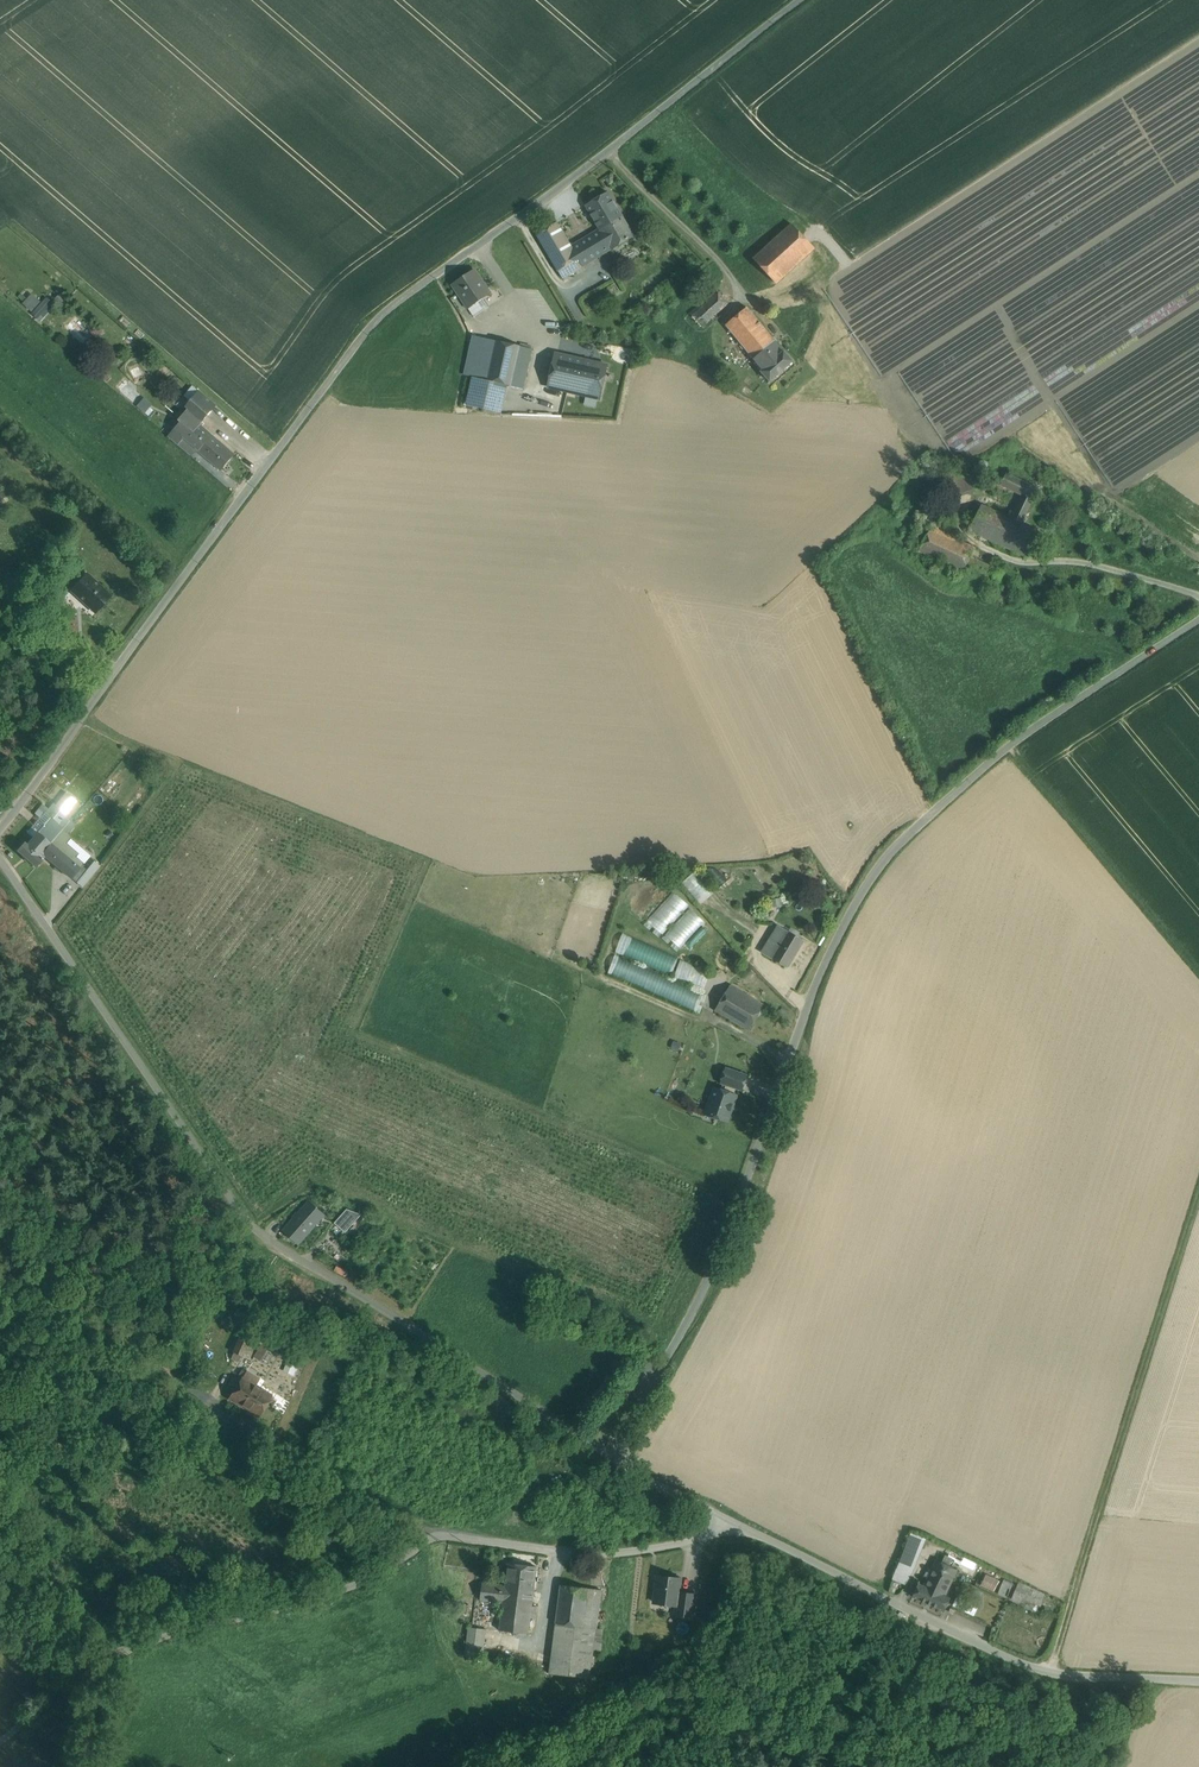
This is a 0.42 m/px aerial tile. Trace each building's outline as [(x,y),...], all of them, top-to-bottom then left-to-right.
[(635,237),(608,192),(586,206),(600,229),(612,250),(635,237)] [(557,222),(537,235),(559,272),(578,260),(579,259),(571,246),(557,222)] [(792,224),(754,259),(776,284),(815,249),(792,224)] [(600,229),(571,246),(579,259),(578,260),(583,267),(612,250),(600,229)] [(563,279),(583,267),(578,260),(559,272),(563,279)] [(474,270),(452,285),(468,308),(482,299),(490,294),(474,270)] [(695,295),(702,303),(717,290),(711,282),(695,295)] [(702,303),(690,314),(701,327),(728,304),(717,290),(702,303)] [(41,301),(34,295),(25,305),(32,311),(41,301)] [(33,314),(42,322),(56,307),(47,299),(33,314)] [(482,299),(468,308),(474,317),(487,307),(482,299)] [(754,359),(776,342),(747,308),(726,325),(754,359)] [(90,328),(83,321),(77,327),(71,321),(64,327),(81,345),(88,338),(84,334),(90,328)] [(495,341),(472,336),(464,375),(473,377),(486,380),(495,341)] [(521,347),(495,341),(486,380),(508,385),(512,386),(521,347)] [(754,359),(763,370),(784,352),(776,342),(754,359)] [(532,349),(521,347),(512,386),(524,389),(532,349)] [(763,370),(761,372),(770,382),(793,361),(784,351),(763,370)] [(586,362),(556,355),(549,386),(579,393),(586,362)] [(607,366),(586,362),(579,393),(599,398),(607,366)] [(130,369),(134,378),(143,374),(139,365),(130,369)] [(486,380),(473,377),(467,405),(501,413),(508,385),(486,380)] [(121,380),(115,387),(148,416),(154,410),(121,380)] [(200,391),(194,386),(185,397),(191,401),(200,391)] [(200,391),(191,401),(193,404),(188,410),(201,422),(216,405),(200,391)] [(168,402),(160,406),(165,413),(172,408),(168,402)] [(199,424),(201,422),(188,410),(185,413),(186,414),(187,413),(199,424)] [(199,424),(187,413),(186,414),(180,421),(182,423),(169,437),(176,443),(181,437),(196,449),(221,470),(234,455),(199,424)] [(196,449),(181,437),(176,443),(191,455),(196,449)] [(963,469),(941,476),(948,498),(970,491),(963,469)] [(1022,495),(1014,513),(1011,511),(1008,517),(981,505),(969,531),(1005,547),(1017,522),(1022,524),(1038,489),(1006,473),(1001,485),(1022,495)] [(958,532),(935,521),(931,527),(955,539),(958,532)] [(1022,524),(1017,522),(1005,547),(1026,557),(1038,532),(1022,524)] [(955,539),(931,527),(918,553),(962,573),(964,570),(971,556),(975,548),(955,539)] [(971,556),(964,570),(971,574),(978,560),(971,556)] [(110,597),(86,575),(72,591),(95,613),(110,597)] [(79,776),(47,815),(51,818),(59,823),(62,819),(90,785),(79,776)] [(45,813),(39,808),(35,814),(40,819),(45,813)] [(59,823),(51,818),(44,825),(37,832),(51,844),(57,836),(66,825),(62,821),(63,820),(62,819),(59,823)] [(51,844),(37,832),(26,845),(23,843),(17,850),(36,867),(45,856),(43,854),(51,844)] [(78,854),(57,836),(51,844),(43,854),(45,856),(71,878),(81,866),(82,864),(75,858),(78,854)] [(81,866),(71,878),(77,883),(87,871),(81,866)] [(664,880),(634,910),(644,920),(673,889),(664,880)] [(689,905),(674,892),(649,920),(664,933),(689,905)] [(705,922),(690,909),(667,935),(682,948),(705,922)] [(802,940),(778,926),(763,952),(787,967),(802,940)] [(712,972),(624,934),(616,952),(706,991),(712,972)] [(705,995),(616,955),(608,973),(697,1012),(705,995)] [(765,1004),(732,985),(719,1009),(751,1027),(765,1004)] [(722,1083),(726,1085),(736,1088),(742,1090),(747,1075),(726,1068),(722,1083)] [(734,1095),(736,1088),(726,1085),(724,1092),(715,1089),(710,1103),(709,1103),(705,1113),(727,1121),(736,1096),(734,1095)] [(354,1213),(321,1201),(319,1204),(311,1197),(301,1207),(314,1219),(314,1220),(316,1221),(318,1219),(336,1234),(354,1213)] [(301,1207),(285,1225),(299,1237),(314,1220),(314,1219),(301,1207)] [(258,1336),(243,1329),(233,1352),(248,1359),(258,1336)] [(254,1356),(260,1360),(267,1350),(261,1346),(254,1356)] [(274,1354),(267,1350),(260,1360),(268,1364),(274,1354)] [(288,1362),(285,1370),(295,1374),(299,1366),(288,1362)] [(270,1396),(254,1385),(257,1380),(246,1373),(242,1378),(247,1382),(235,1402),(257,1416),(270,1396)] [(242,1378),(229,1398),(235,1402),(247,1382),(242,1378)] [(630,1390),(627,1384),(621,1385),(618,1390),(621,1395),(627,1395),(630,1390)] [(911,1532),(895,1581),(911,1588),(927,1539),(911,1532)] [(913,1597),(944,1611),(950,1598),(945,1596),(957,1570),(936,1560),(924,1586),(919,1584),(913,1597)] [(537,1567),(508,1564),(506,1579),(505,1585),(505,1587),(534,1591),(537,1567)] [(983,1572),(978,1584),(996,1591),(1001,1579),(983,1572)] [(680,1579),(658,1576),(655,1599),(664,1600),(668,1604),(676,1605),(677,1605),(679,1593),(680,1579)] [(532,1606),(534,1591),(505,1587),(505,1585),(495,1584),(483,1582),(481,1600),(503,1602),(499,1630),(528,1634),(531,1618),(535,1618),(537,1606),(532,1606)] [(979,1601),(984,1592),(964,1583),(960,1592),(979,1601)] [(1042,1607),(1043,1605),(1047,1596),(1020,1583),(1015,1594),(1042,1607)] [(589,1588),(561,1585),(556,1623),(584,1627),(589,1588)] [(601,1590),(589,1588),(584,1627),(596,1629),(601,1590)] [(696,1595),(679,1593),(677,1605),(676,1605),(675,1614),(693,1616),(696,1595)] [(464,1619),(472,1598),(468,1596),(463,1595),(456,1616),(464,1619)] [(958,1598),(955,1607),(975,1614),(978,1606),(958,1598)] [(584,1627),(556,1623),(552,1656),(592,1661),(596,1629),(584,1627)] [(486,1629),(468,1627),(465,1656),(483,1658),(486,1629)] [(592,1661),(552,1656),(549,1673),(590,1678),(592,1661)]
